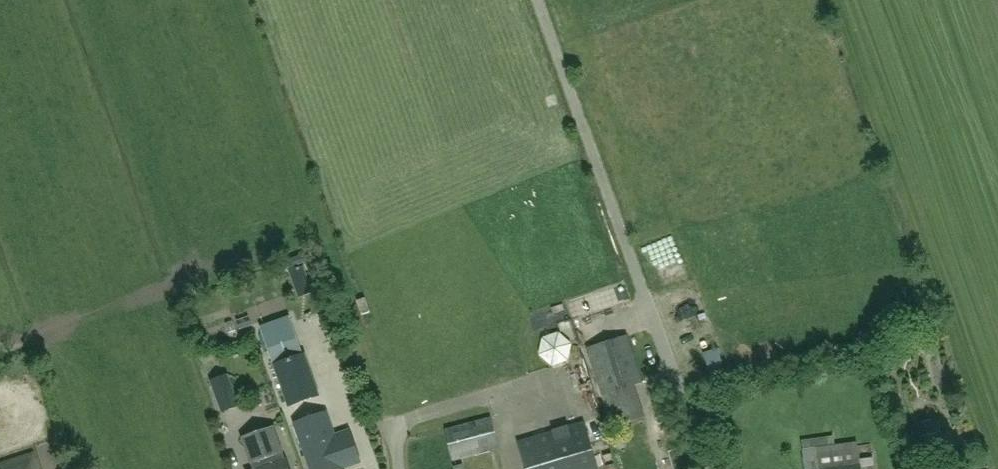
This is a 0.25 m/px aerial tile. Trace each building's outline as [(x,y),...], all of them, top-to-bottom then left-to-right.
[(685,277),(695,274),(691,258),(664,265),(673,301),(690,297),(685,277)] [(248,298),(254,312),(287,299),(282,284),(248,298)] [(240,329),(251,325),(248,317),(238,321),(240,329)] [(304,354),(291,319),(261,329),(289,407),(319,395),(304,354)] [(922,334),(926,345),(936,342),(933,330),(922,334)] [(717,357),(731,355),(727,331),(714,333),(717,357)] [(540,339),(538,355),(551,367),(568,361),(572,346),(557,333),(540,339)] [(641,384),(627,338),(588,350),(612,428),(643,419),(633,386),(641,384)] [(227,375),(210,381),(221,412),(238,406),(227,375)] [(334,437),(326,414),(295,426),(310,468),(348,468),(360,464),(349,432),(334,437)] [(490,419),(444,431),(451,462),(497,450),(490,419)] [(938,434),(936,435),(933,420),(914,425),(919,439),(920,438),(927,465),(944,461),(938,434)] [(517,442),(525,468),(597,468),(583,423),(517,442)] [(242,438),(251,465),(252,465),(254,468),(288,468),(286,462),(278,464),(275,457),(283,454),(274,427),(242,438)] [(858,461),(857,445),(801,452),(803,468),(874,468),(873,459),(858,461)] [(0,465),(0,468),(36,468),(32,454),(0,465)]
